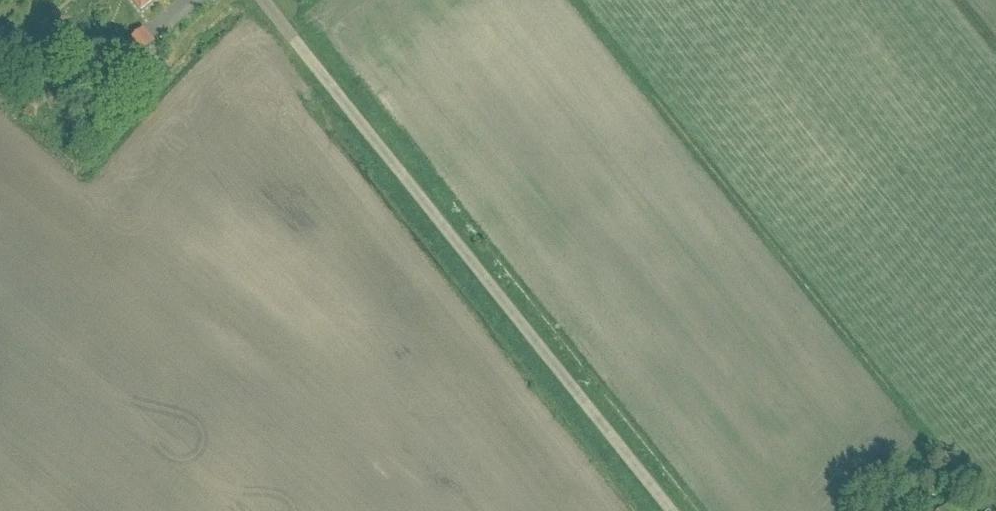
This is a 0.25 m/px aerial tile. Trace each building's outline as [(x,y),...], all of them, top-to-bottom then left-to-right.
[(156,0),(133,0),(142,11),(156,0)] [(131,59),(153,43),(143,29),(121,44),(131,59)] [(956,501),(944,510),(963,510),(956,501)]
